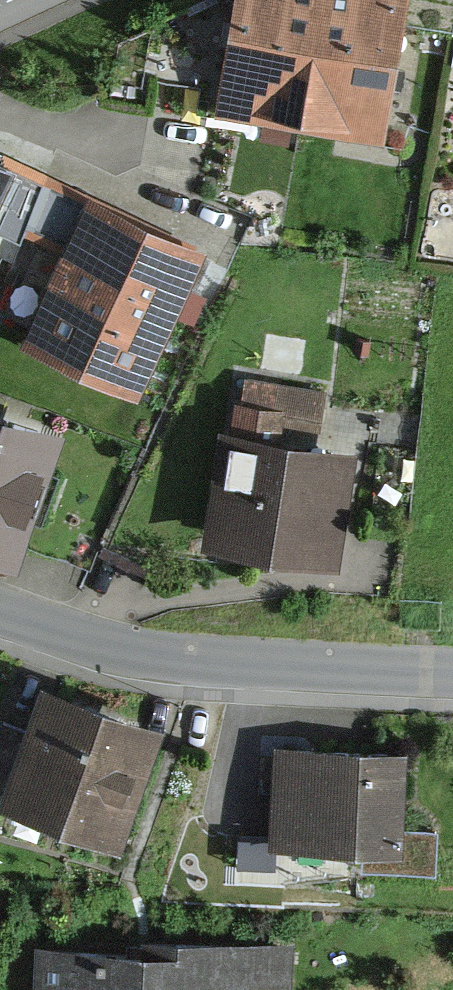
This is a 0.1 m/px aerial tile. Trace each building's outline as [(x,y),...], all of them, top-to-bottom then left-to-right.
[(225,93),(298,106),(318,0),(242,0),(225,93)] [(298,106),(372,120),(394,0),(318,0),(298,106)] [(0,176),(0,199),(9,180),(0,176)] [(198,260),(89,212),(30,346),(139,393),(198,260)] [(0,406),(0,533),(17,539),(55,424),(0,406)] [(346,449),(230,432),(216,526),(332,543),(346,449)] [(42,670),(0,787),(0,792),(122,835),(165,713),(42,670)] [(408,745),(273,738),(268,838),(403,844),(408,745)] [(33,989),(251,989),(251,982),(293,983),(294,936),(158,932),(158,940),(34,937),(33,989)]
